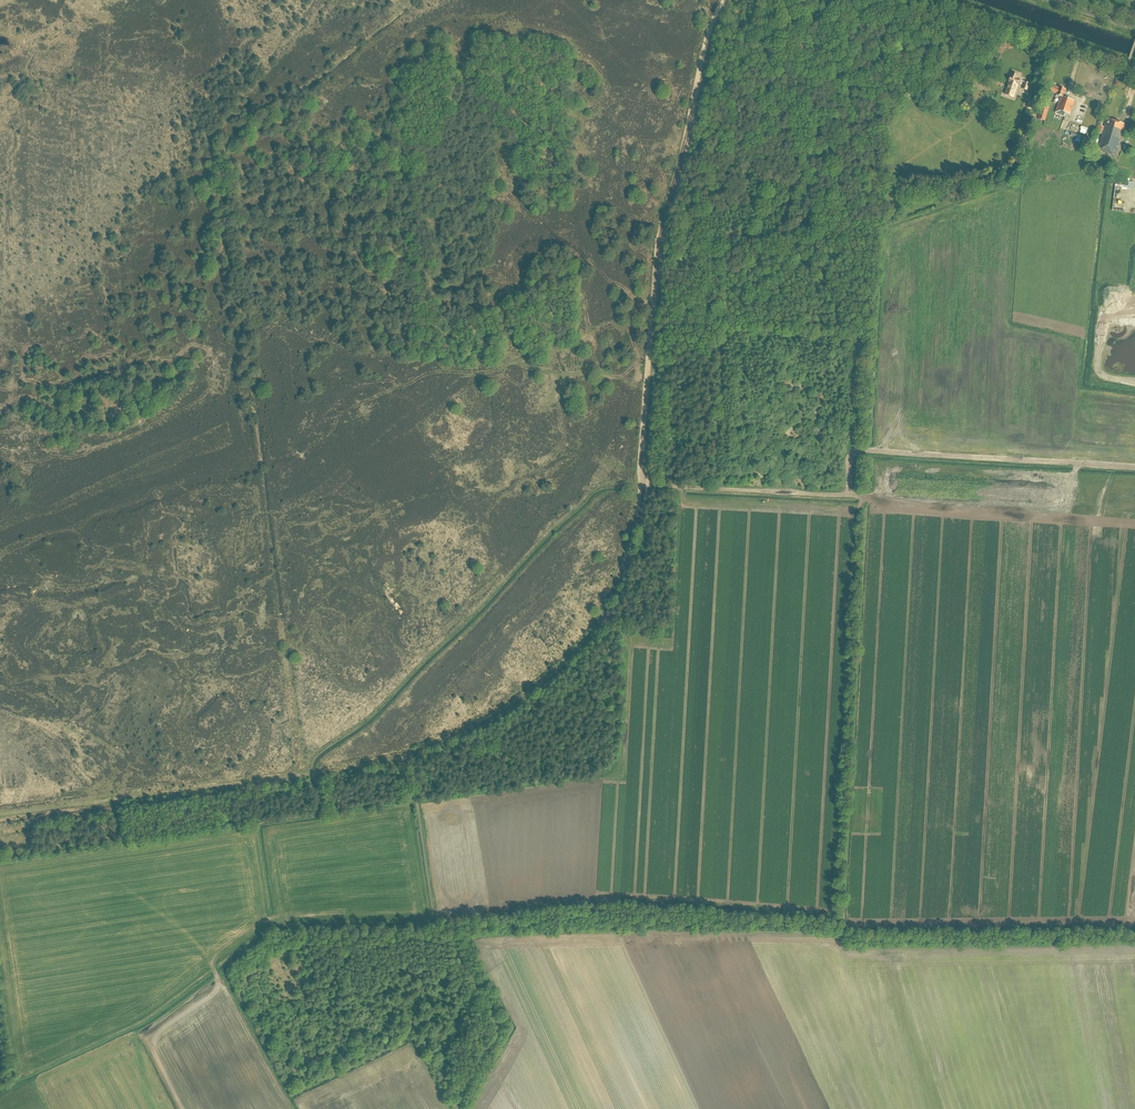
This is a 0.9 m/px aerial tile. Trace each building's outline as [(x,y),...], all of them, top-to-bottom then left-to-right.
[(986,75),(988,69),(984,67),(984,65),(979,63),(976,70),(986,75)] [(1017,84),(1019,80),(1016,79),(1017,75),(1012,74),(1008,85),(1005,95),(1014,98),(1017,88),(1015,87),(1016,84),(1017,84)] [(1061,97),(1063,97),(1066,90),(1059,87),(1058,88),(1052,86),(1050,92),(1052,93),(1051,95),(1053,96),(1054,93),(1057,95),(1061,97)] [(1075,101),(1063,97),(1061,97),(1056,113),(1065,116),(1066,113),(1070,115),(1075,101)] [(1045,121),(1049,106),(1042,104),(1038,119),(1045,121)] [(1102,135),(1120,141),(1125,124),(1108,119),(1105,127),(1099,125),(1096,133),(1103,135),(1102,135)] [(1134,135),(1134,130),(1129,127),(1127,134),(1134,137),(1134,135)] [(1115,157),(1120,141),(1102,135),(1097,151),(1115,157)]
